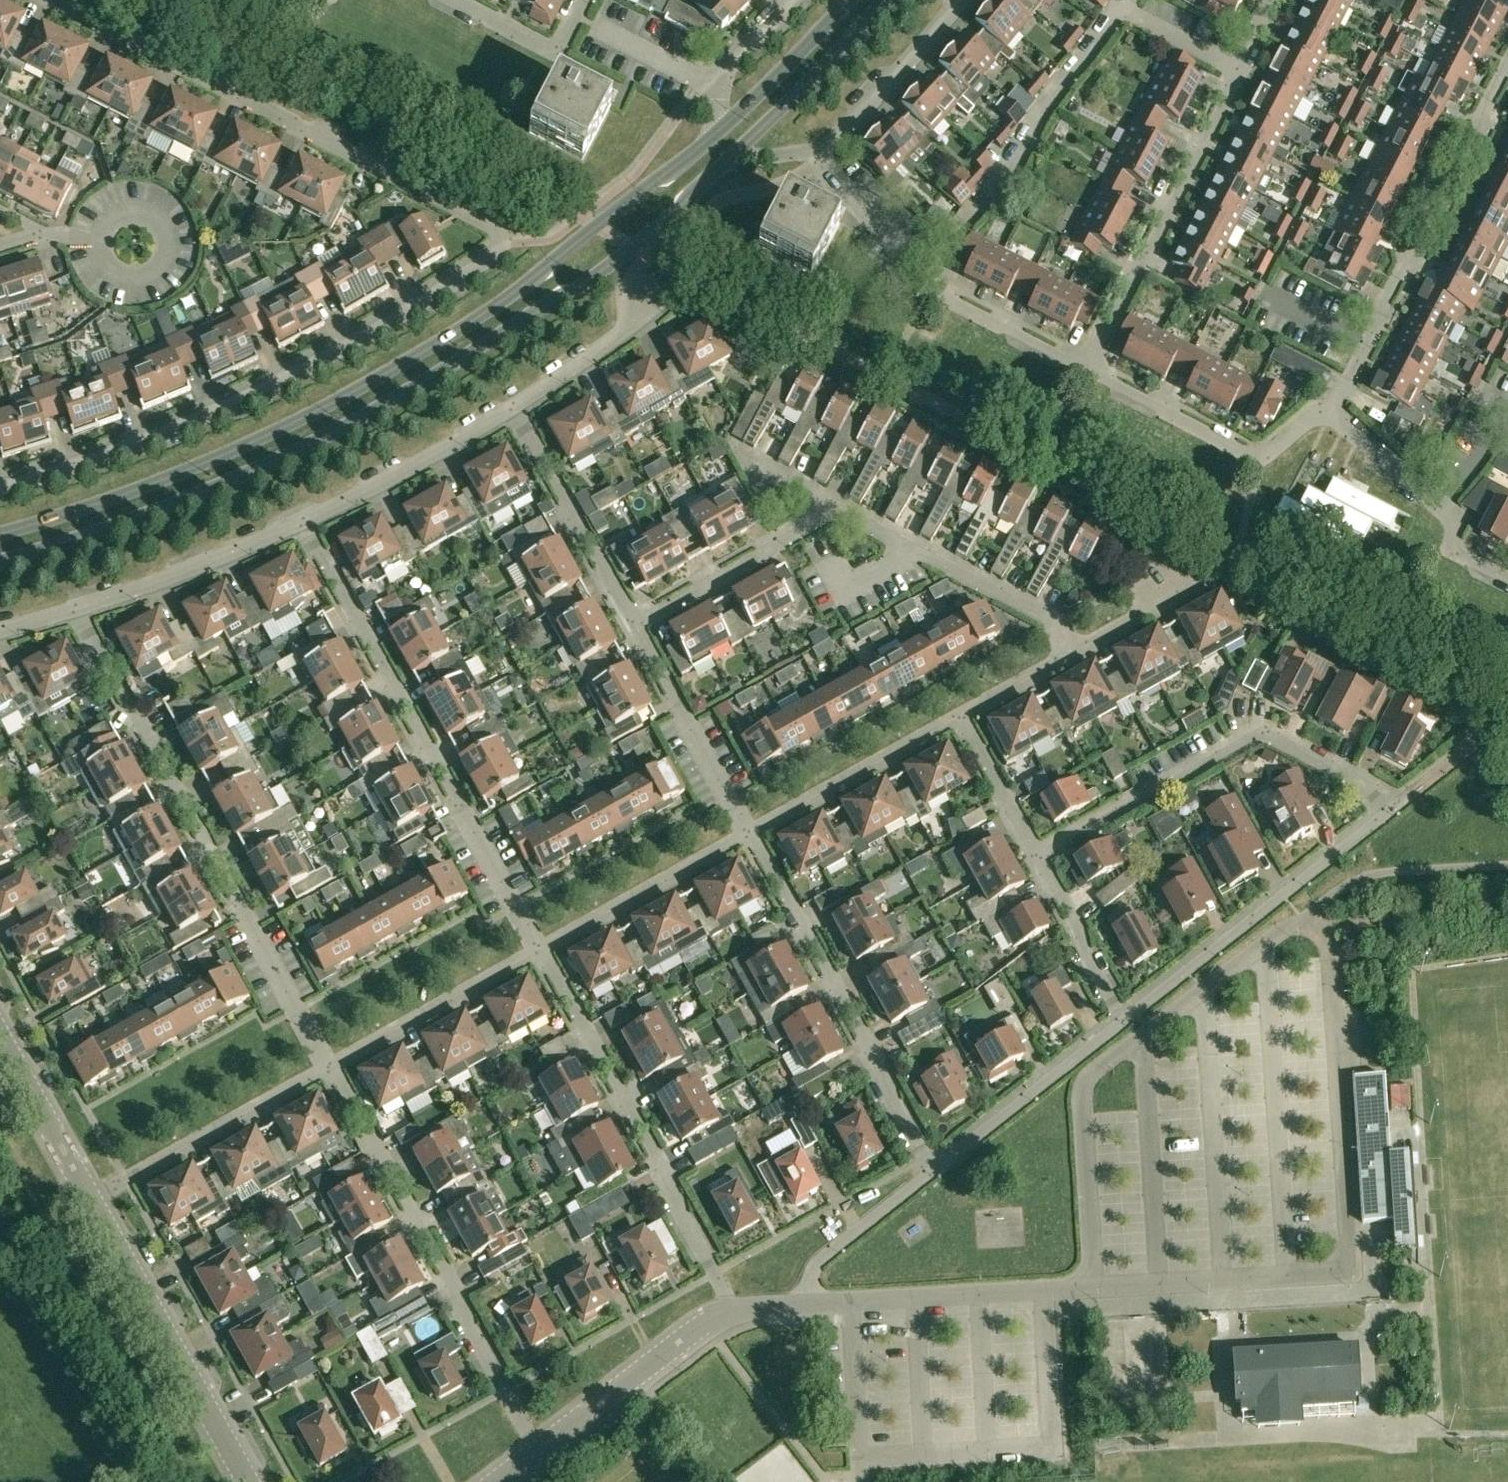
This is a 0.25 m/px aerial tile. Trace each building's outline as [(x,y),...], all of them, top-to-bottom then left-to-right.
[(533,11),(530,16),(531,17),(540,0),(512,0),(533,11)] [(531,17),(549,26),(563,0),(540,0),(531,17)] [(651,10),(656,0),(640,0),(638,5),(650,11),(651,10)] [(651,10),(652,10),(664,16),(672,1),(672,0),(656,0),(651,10)] [(693,4),(700,11),(718,29),(722,24),(726,27),(738,15),(723,0),(697,0),(693,4)] [(738,15),(751,1),(749,0),(723,0),(738,15)] [(987,8),(1018,33),(1031,18),(1035,11),(1021,0),(1009,0),(993,0),(987,8)] [(1035,11),(1041,5),(1044,0),(1021,0),(1035,11)] [(1102,9),(1109,0),(1091,0),(1102,9)] [(1193,9),(1216,21),(1222,10),(1234,16),(1242,0),(1197,0),(1193,9)] [(1303,9),(1338,27),(1348,9),(1331,0),(1308,0),(1303,9)] [(1348,9),(1352,0),(1331,0),(1348,9)] [(1405,1),(1403,0),(1373,0),(1398,13),(1405,1)] [(1413,0),(1408,10),(1417,15),(1422,5),(1413,0)] [(1458,15),(1494,33),(1503,16),(1472,0),(1466,0),(1458,15)] [(1503,16),(1507,6),(1507,0),(1472,0),(1503,16)] [(670,24),(707,43),(708,42),(706,41),(718,29),(700,11),(697,14),(672,1),(664,16),(672,21),(670,24)] [(11,65),(23,41),(12,35),(21,17),(12,12),(9,9),(7,7),(4,5),(2,4),(0,7),(0,49),(5,52),(1,60),(11,65)] [(984,31),(979,37),(1000,55),(1005,49),(1018,33),(987,8),(974,23),(984,31)] [(1303,9),(1294,27),(1329,45),(1338,27),(1303,9)] [(1408,10),(1402,21),(1419,29),(1424,20),(1417,16),(1417,15),(1408,10)] [(1380,25),(1390,31),(1396,21),(1386,15),(1380,25)] [(1458,15),(1450,32),(1485,50),(1494,33),(1458,15)] [(1390,31),(1380,25),(1375,35),(1385,41),(1390,31)] [(1075,27),(1067,37),(1075,44),(1083,34),(1075,27)] [(1294,27),(1284,45),(1320,63),(1329,45),(1294,27)] [(34,47),(23,41),(11,65),(21,71),(26,63),(46,73),(44,77),(45,78),(66,37),(62,35),(60,34),(58,34),(54,34),(44,28),(34,47)] [(1450,32),(1441,49),(1476,67),(1485,50),(1450,32)] [(1390,44),(1400,50),(1406,39),(1395,33),(1390,44)] [(964,35),(951,51),(981,77),(995,61),(1000,55),(979,37),(974,43),(964,35)] [(63,92),(75,98),(87,74),(76,68),(86,50),(76,45),(74,43),(71,40),(69,39),(66,37),(45,78),(65,88),(63,92)] [(1067,37),(1059,47),(1067,54),(1075,44),(1067,37)] [(1400,50),(1390,44),(1384,54),(1395,60),(1400,50)] [(1284,45),(1275,63),(1310,81),(1320,63),(1284,45)] [(1441,49),(1432,66),(1467,84),(1476,67),(1441,49)] [(947,73),(942,80),(963,98),(981,77),(951,51),(938,66),(947,73)] [(1361,61),(1371,67),(1377,57),(1366,51),(1361,61)] [(1194,64),(1170,52),(1153,85),(1189,103),(1200,82),(1188,76),(1194,64)] [(82,113),(86,104),(91,96),(111,106),(108,110),(109,111),(130,70),(128,69),(124,67),(122,67),(118,67),(108,61),(98,80),(87,74),(75,98),(75,99),(70,107),(82,113)] [(1371,67),(1361,61),(1355,72),(1366,77),(1371,67)] [(1275,63),(1266,81),(1301,100),(1310,81),(1275,63)] [(1408,74),(1408,75),(1459,101),(1467,84),(1432,66),(1424,82),(1408,74)] [(1372,78),(1383,83),(1388,73),(1378,68),(1372,78)] [(124,131),(136,137),(151,107),(140,102),(150,83),(140,78),(138,76),(135,73),(134,72),(130,70),(109,111),(129,122),(124,131)] [(1040,73),(1032,82),(1040,89),(1048,79),(1040,73)] [(1399,92),(1406,96),(1441,114),(1449,98),(1458,103),(1459,101),(1408,75),(1399,92)] [(928,77),(914,92),(944,119),(957,104),(963,98),(942,80),(937,85),(928,77)] [(582,160),(611,105),(557,78),(529,133),(582,160)] [(1383,83),(1372,78),(1367,88),(1378,94),(1383,83)] [(1266,81),(1256,99),(1292,118),(1301,100),(1266,81)] [(1032,82),(1024,92),(1032,99),(1040,89),(1032,82)] [(1153,85),(1137,117),(1160,129),(1166,118),(1178,124),(1189,103),(1153,85)] [(1341,97),(1353,103),(1358,93),(1346,87),(1341,97)] [(910,115),(904,121),(925,140),(932,146),(938,139),(931,132),(944,119),(914,92),(901,106),(910,115)] [(162,113),(151,107),(136,137),(147,143),(152,133),(173,144),(194,103),(190,101),(188,100),(186,100),(182,100),(172,94),(162,113)] [(1406,96),(1397,113),(1432,131),(1441,114),(1406,96)] [(1353,103),(1341,97),(1332,115),(1344,121),(1353,103)] [(1256,99),(1247,118),(1282,136),(1292,118),(1256,99)] [(4,115),(9,103),(2,100),(0,104),(0,113),(4,115)] [(998,111),(1009,121),(1001,130),(1008,137),(1017,128),(1016,127),(1026,116),(1008,100),(998,111)] [(1354,113),(1365,118),(1370,108),(1360,102),(1354,113)] [(191,159),(203,164),(215,140),(204,135),(214,116),(204,111),(201,108),(199,106),(196,104),(194,103),(173,144),(174,144),(176,140),(196,150),(191,159)] [(1365,118),(1354,113),(1349,122),(1359,128),(1365,118)] [(1397,113),(1388,130),(1423,149),(1432,131),(1397,113)] [(25,126),(33,130),(38,118),(31,114),(25,126)] [(1137,117),(1120,149),(1156,167),(1167,146),(1155,140),(1160,129),(1137,117)] [(33,130),(40,133),(46,122),(38,118),(33,130)] [(890,118),(876,132),(905,160),(918,146),(926,153),(932,146),(925,140),(904,121),(899,126),(890,118)] [(1247,118),(1237,136),(1273,154),(1282,136),(1247,118)] [(1323,134),(1334,139),(1339,129),(1328,124),(1323,134)] [(226,146),(215,140),(203,164),(214,170),(216,166),(237,177),(258,136),(256,135),(252,133),(250,133),(246,133),(236,127),(226,146)] [(1000,147),(1008,137),(1001,130),(992,140),(1000,147)] [(1388,130),(1379,147),(1415,166),(1423,149),(1388,130)] [(61,132),(56,143),(68,150),(74,138),(61,132)] [(876,132),(863,146),(871,154),(865,161),(885,180),(905,160),(876,132)] [(1334,139),(1323,134),(1318,144),(1328,150),(1334,139)] [(255,192),(267,197),(279,173),(268,167),(278,149),(268,144),(266,142),(263,139),(260,137),(258,136),(237,177),(257,187),(255,192)] [(1237,136),(1228,154),(1263,173),(1273,154),(1237,136)] [(1336,147),(1347,152),(1353,142),(1342,136),(1336,147)] [(94,149),(74,138),(68,150),(85,158),(89,157),(94,149)] [(5,182),(22,150),(4,141),(0,148),(0,190),(1,191),(5,182)] [(1347,152),(1336,147),(1331,156),(1342,162),(1347,152)] [(1379,147),(1371,164),(1406,183),(1415,166),(1379,147)] [(978,167),(969,177),(977,184),(986,175),(985,174),(995,163),(977,148),(968,158),(978,167)] [(1120,149),(1104,180),(1127,193),(1133,182),(1145,188),(1156,167),(1120,149)] [(5,182),(1,191),(19,200),(35,169),(40,160),(22,150),(5,182)] [(1228,154),(1219,172),(1254,191),(1263,173),(1228,154)] [(1320,172),(1325,162),(1315,157),(1310,167),(1320,172)] [(1500,173),(1507,177),(1507,157),(1500,173)] [(290,179),(279,173),(267,197),(278,203),(283,195),(302,205),(300,209),(301,210),(322,169),(318,167),(316,167),(314,166),(310,166),(300,160),(290,179)] [(1325,162),(1320,172),(1330,177),(1336,167),(1325,162)] [(1371,164),(1362,182),(1397,200),(1406,183),(1371,164)] [(37,209),(39,205),(53,178),(35,169),(19,200),(37,209)] [(39,205),(37,209),(56,219),(65,201),(69,203),(76,189),(72,188),(77,179),(58,169),(54,178),(53,178),(39,205)] [(342,182),(332,177),(330,175),(329,174),(327,172),(324,170),(322,169),(301,210),(321,220),(319,225),(331,231),(343,206),(332,201),(342,182)] [(1219,172),(1209,191),(1245,209),(1254,191),(1219,172)] [(1295,189),(1306,194),(1311,185),(1291,173),(1285,183),(1295,189)] [(1491,190),(1507,199),(1507,177),(1500,173),(1491,190)] [(969,177),(961,186),(968,193),(977,184),(969,177)] [(1104,180),(1087,212),(1123,230),(1134,210),(1122,204),(1127,193),(1104,180)] [(1362,182),(1353,199),(1388,217),(1397,200),(1362,182)] [(1310,198),(1321,204),(1327,193),(1316,187),(1310,198)] [(1306,194),(1295,189),(1289,199),(1300,204),(1306,194)] [(1482,207),(1507,220),(1507,199),(1491,190),(1482,207)] [(1209,191),(1200,209),(1235,227),(1246,232),(1250,226),(1239,220),(1245,209),(1209,191)] [(839,223),(825,215),(786,195),(757,250),(811,278),(839,223)] [(1321,204),(1310,198),(1305,208),(1315,214),(1321,204)] [(1353,199),(1344,216),(1379,234),(1388,217),(1353,199)] [(934,206),(926,217),(936,225),(944,214),(934,206)] [(1473,224),(1507,242),(1507,220),(1482,207),(1473,224)] [(1200,209),(1191,227),(1226,245),(1235,227),(1200,209)] [(1112,252),(1123,230),(1087,212),(1070,245),(1094,257),(1100,246),(1112,252)] [(961,227),(952,221),(944,214),(936,225),(953,238),(961,227)] [(388,225),(370,236),(383,259),(396,252),(395,251),(408,244),(419,263),(417,264),(420,270),(445,256),(442,249),(439,251),(429,232),(433,229),(437,221),(424,215),(422,219),(402,231),(400,228),(388,225)] [(1282,216),(1277,226),(1286,230),(1291,220),(1282,216)] [(1344,216),(1336,233),(1379,255),(1380,254),(1371,250),(1379,234),(1344,216)] [(1298,222),(1293,232),(1302,237),(1308,227),(1298,222)] [(1464,241),(1500,260),(1507,244),(1507,242),(1473,224),(1464,241)] [(1277,226),(1271,236),(1281,241),(1286,230),(1277,226)] [(1191,227),(1181,245),(1217,263),(1226,245),(1191,227)] [(1293,232),(1288,242),(1297,247),(1302,237),(1293,232)] [(1343,239),(1335,254),(1370,272),(1379,255),(1336,233),(1335,234),(1343,239)] [(971,235),(958,260),(969,266),(963,277),(985,288),(1003,252),(971,235)] [(365,256),(346,267),(366,302),(388,289),(385,283),(383,284),(380,279),(372,266),(383,259),(370,236),(357,243),(365,256)] [(214,244),(226,267),(238,261),(226,240),(214,244)] [(1464,241),(1456,259),(1491,277),(1500,260),(1464,241)] [(1180,269),(1174,281),(1200,295),(1217,263),(1181,245),(1171,264),(1180,269)] [(1012,287),(1023,292),(1035,269),(1003,252),(985,288),(1006,299),(1012,287)] [(1263,252),(1258,262),(1267,266),(1272,257),(1263,252)] [(1306,276),(1331,289),(1337,278),(1361,291),(1370,272),(1335,254),(1326,272),(1311,265),(1306,276)] [(1456,259),(1447,276),(1482,294),(1491,277),(1456,259)] [(1262,277),(1267,266),(1258,262),(1253,272),(1262,277)] [(31,266),(30,263),(17,268),(28,303),(32,302),(34,310),(54,304),(47,281),(44,282),(38,263),(31,266)] [(320,265),(307,272),(320,295),(332,289),(343,307),(340,308),(344,315),(366,302),(346,267),(328,278),(320,265)] [(0,275),(0,282),(11,317),(15,316),(12,309),(28,303),(17,268),(4,272),(4,274),(0,275)] [(1027,310),(1048,321),(1067,285),(1035,269),(1023,292),(1034,298),(1027,310)] [(288,282),(275,289),(301,338),(324,326),(321,319),(318,320),(309,302),(320,295),(307,272),(288,282)] [(1447,276),(1439,292),(1438,293),(1465,307),(1464,308),(1473,312),(1482,294),(1447,276)] [(11,317),(0,282),(0,321),(11,317)] [(972,283),(968,291),(984,298),(988,290),(972,283)] [(1100,302),(1067,285),(1048,321),(1070,332),(1076,320),(1087,326),(1100,302)] [(1430,287),(1421,306),(1456,324),(1464,308),(1465,307),(1438,293),(1439,292),(1430,287)] [(264,295),(244,305),(256,329),(268,323),(277,342),(275,343),(279,349),(301,338),(275,289),(264,295)] [(1239,299),(1248,304),(1253,293),(1244,289),(1239,299)] [(233,317),(214,326),(235,371),(258,360),(255,353),(253,354),(244,335),(256,329),(244,305),(231,312),(233,317)] [(1421,306),(1412,323),(1447,341),(1456,324),(1421,306)] [(1122,358),(1143,369),(1162,334),(1129,317),(1116,341),(1128,346),(1122,358)] [(710,322),(689,334),(709,369),(730,357),(710,322)] [(1412,323),(1403,340),(1438,358),(1447,341),(1412,323)] [(192,330),(179,336),(189,360),(202,355),(210,374),(208,375),(211,381),(235,371),(214,326),(194,335),(192,330)] [(50,341),(46,329),(37,332),(41,344),(50,341)] [(1494,331),(1489,341),(1498,346),(1503,336),(1494,331)] [(33,347),(41,344),(37,332),(29,334),(33,347)] [(666,365),(686,402),(683,396),(715,379),(709,369),(689,334),(669,345),(679,363),(668,369),(666,365)] [(1170,368),(1181,374),(1193,351),(1162,334),(1143,369),(1164,381),(1170,368)] [(172,355),(151,363),(166,400),(190,391),(188,384),(185,385),(177,365),(189,360),(179,336),(166,341),(172,355)] [(1403,340),(1394,357),(1429,375),(1438,358),(1403,340)] [(1493,356),(1498,346),(1489,341),(1484,351),(1493,356)] [(1270,360),(1308,379),(1315,365),(1277,346),(1270,360)] [(9,347),(0,350),(4,362),(13,359),(9,347)] [(1185,392),(1206,402),(1225,367),(1193,351),(1181,374),(1192,380),(1185,392)] [(1507,366),(1507,353),(1504,351),(1498,361),(1507,366)] [(21,359),(24,369),(37,365),(34,354),(21,359)] [(126,358),(112,363),(122,388),(134,383),(142,402),(140,403),(143,410),(166,400),(151,363),(148,355),(128,363),(126,358)] [(1394,357),(1385,374),(1421,392),(1429,375),(1394,357)] [(650,362),(629,374),(649,409),(668,398),(674,409),(686,402),(666,365),(665,365),(671,375),(660,381),(650,362)] [(97,385),(83,390),(97,427),(121,419),(119,412),(117,412),(110,393),(122,388),(112,363),(91,371),(97,385)] [(1477,365),(1471,375),(1481,380),(1486,370),(1477,365)] [(743,443),(754,448),(776,411),(782,414),(781,416),(782,416),(783,414),(785,420),(797,426),(797,427),(814,396),(824,377),(807,367),(796,386),(778,377),(766,399),(752,425),(743,443)] [(1258,384),(1225,367),(1206,402),(1228,414),(1234,402),(1245,407),(1258,384)] [(606,405),(623,437),(643,426),(637,415),(649,409),(629,374),(609,385),(619,403),(609,409),(606,405)] [(1412,410),(1421,392),(1385,374),(1376,392),(1401,405),(1396,415),(1421,428),(1426,417),(1412,410)] [(1471,375),(1466,385),(1475,390),(1481,380),(1471,375)] [(66,380),(45,387),(53,413),(66,408),(73,428),(71,429),(73,436),(97,427),(83,390),(71,394),(66,380)] [(778,461),(789,467),(812,429),(817,432),(816,435),(817,435),(818,433),(822,426),(838,434),(838,435),(849,415),(850,415),(860,395),(842,386),(831,405),(814,396),(797,427),(778,461)] [(1245,422),(1263,431),(1269,421),(1272,422),(1280,408),(1277,406),(1282,395),(1264,386),(1245,422)] [(36,406),(15,413),(27,451),(51,443),(49,436),(47,437),(40,417),(53,413),(45,387),(31,392),(36,406)] [(754,393),(740,419),(752,425),(766,399),(754,393)] [(1454,409),(1463,414),(1468,404),(1459,399),(1454,409)] [(569,414),(589,449),(594,458),(613,447),(614,449),(626,442),(623,437),(606,405),(606,406),(611,415),(600,421),(590,403),(569,414)] [(814,480),(825,486),(847,448),(852,451),(851,453),(852,453),(853,452),(857,444),(873,453),(885,433),(895,414),(877,405),(866,423),(850,415),(849,415),(838,435),(814,480)] [(2,451),(0,451),(2,458),(27,451),(15,413),(2,417),(0,411),(0,443),(2,451)] [(568,461),(589,449),(569,414),(549,426),(568,461)] [(1388,420),(1400,427),(1404,419),(1392,414),(1388,420)] [(849,499),(860,504),(883,467),(888,470),(887,472),(888,472),(889,470),(893,463),(909,472),(920,452),(930,433),(913,423),(902,442),(885,433),(873,453),(849,499)] [(884,517),(896,523),(918,485),(923,488),(922,490),(923,491),(924,489),(928,482),(944,491),(955,471),(956,471),(966,452),(948,442),(937,461),(920,452),(909,472),(884,517)] [(493,454),(494,456),(486,461),(511,506),(531,495),(506,449),(505,449),(493,454)] [(1494,467),(1502,471),(1507,461),(1507,459),(1501,455),(1494,467)] [(480,524),(511,506),(486,461),(477,466),(475,464),(465,472),(475,491),(465,497),(466,500),(478,522),(479,522),(480,524)] [(920,536),(931,542),(953,504),(959,507),(958,509),(959,509),(960,508),(964,501),(979,509),(990,489),(991,490),(991,489),(1001,470),(983,461),(973,479),(956,471),(955,471),(944,491),(929,518),(920,536)] [(729,494),(709,505),(729,540),(749,529),(737,507),(748,501),(736,479),(724,486),(729,494)] [(1392,512),(1407,519),(1408,520),(1409,519),(1333,479),(1324,496),(1323,497),(1383,528),(1392,512)] [(998,519),(1014,528),(1026,508),(1036,489),(1019,480),(1008,498),(991,489),(991,490),(990,489),(979,509),(955,555),(966,561),(988,523),(994,526),(993,528),(994,526),(995,526),(998,519)] [(1482,534),(1506,546),(1507,542),(1507,505),(1507,504),(1507,491),(1493,483),(1480,507),(1493,513),(1482,534)] [(447,539),(478,522),(466,500),(455,506),(445,488),(444,487),(432,492),(433,494),(425,499),(447,539)] [(590,500),(598,513),(618,502),(611,488),(590,500)] [(1367,520),(1382,528),(1383,529),(1383,528),(1323,497),(1324,496),(1308,488),(1299,505),(1298,506),(1358,537),(1367,520)] [(1333,547),(1333,546),(1342,529),(1358,538),(1358,537),(1298,506),(1299,505),(1283,497),(1273,516),(1333,547)] [(990,573),(1002,579),(1024,541),(1029,544),(1028,546),(1029,547),(1030,545),(1034,538),(1050,547),(1061,527),(1062,527),(1072,508),(1054,498),(1044,516),(1026,508),(1014,528),(990,573)] [(416,557),(428,550),(447,539),(425,499),(416,504),(414,502),(404,510),(404,511),(414,529),(404,535),(416,557)] [(685,507),(673,514),(685,536),(696,530),(708,552),(729,540),(709,505),(690,516),(685,507)] [(561,510),(550,513),(555,529),(566,525),(561,510)] [(666,529),(646,540),(666,575),(686,564),(674,542),(685,536),(673,514),(661,521),(666,529)] [(530,541),(534,540),(551,530),(544,517),(523,528),(530,541)] [(1026,592),(1037,598),(1059,560),(1065,563),(1064,565),(1064,566),(1065,564),(1066,564),(1070,557),(1086,566),(1097,547),(1105,551),(1106,550),(1110,528),(1090,517),(1079,535),(1062,527),(1061,527),(1050,547),(1027,590),(1026,592)] [(404,565),(417,559),(416,557),(404,535),(402,532),(390,538),(380,519),(367,524),(368,526),(360,531),(384,575),(403,564),(404,565)] [(359,577),(363,584),(370,580),(372,582),(376,584),(386,578),(384,575),(360,531),(351,536),(350,534),(339,542),(359,577)] [(540,551),(534,540),(530,541),(510,553),(528,584),(568,561),(557,541),(540,551)] [(633,565),(645,587),(666,575),(646,540),(627,551),(622,542),(610,549),(622,571),(633,565)] [(499,559),(504,567),(515,561),(510,553),(499,559)] [(302,598),(311,593),(319,588),(307,567),(299,571),(292,558),(291,557),(279,562),(280,564),(271,569),(294,611),(304,602),(302,598)] [(528,584),(545,615),(569,602),(563,591),(580,582),(568,561),(528,584)] [(261,599),(250,605),(262,627),(274,620),(276,623),(296,613),(294,611),(271,569),(262,574),(261,572),(250,580),(251,581),(261,599)] [(773,572),(753,583),(775,623),(794,612),(797,617),(809,611),(794,583),(783,589),(773,572)] [(937,586),(943,597),(952,592),(946,581),(937,586)] [(742,612),(731,618),(743,640),(755,634),(753,629),(772,618),(775,623),(753,583),(732,595),(742,612)] [(213,592),(204,597),(224,632),(243,622),(249,632),(261,625),(262,627),(250,605),(246,598),(235,605),(225,586),(224,585),(212,590),(213,592)] [(943,597),(937,586),(928,591),(934,602),(943,597)] [(1068,610),(1081,603),(1075,591),(1071,593),(1063,607),(1068,610)] [(1235,591),(1198,606),(1223,650),(1243,638),(1235,623),(1246,616),(1235,591)] [(196,631),(186,637),(198,660),(218,649),(212,639),(224,632),(204,597),(196,602),(194,600),(184,608),(184,609),(196,631)] [(390,634),(402,654),(437,635),(426,615),(435,610),(428,598),(405,610),(412,622),(390,634)] [(378,611),(384,623),(405,611),(398,600),(378,611)] [(911,600),(903,605),(909,615),(917,611),(911,600)] [(545,615),(563,647),(603,624),(592,604),(575,613),(569,602),(545,615)] [(903,605),(894,610),(900,620),(909,615),(903,605)] [(997,616),(990,620),(983,606),(962,618),(981,651),(988,647),(985,643),(1005,632),(997,616)] [(1205,663),(1203,660),(1223,650),(1198,606),(1179,620),(1187,634),(1176,640),(1191,667),(1192,669),(1205,663)] [(710,607),(690,618),(709,653),(729,642),(731,647),(743,640),(731,618),(720,624),(710,607)] [(146,620),(138,625),(157,660),(168,654),(174,664),(194,653),(198,660),(186,637),(180,626),(169,633),(158,614),(157,613),(145,618),(146,620)] [(1303,630),(1309,619),(1298,613),(1292,625),(1303,630)] [(680,676),(693,669),(712,658),(709,653),(690,618),(669,630),(679,647),(668,653),(680,676)] [(962,618),(942,629),(959,658),(972,650),(974,655),(981,651),(962,618)] [(305,630),(313,644),(333,632),(326,619),(305,630)] [(871,622),(863,627),(869,637),(877,633),(871,622)] [(615,645),(603,624),(563,647),(562,648),(572,667),(574,666),(581,678),(604,665),(597,655),(615,645)] [(163,671),(157,660),(138,625),(129,630),(127,628),(117,636),(117,637),(140,678),(148,674),(149,676),(152,677),(163,671)] [(863,627),(854,632),(860,642),(869,637),(863,627)] [(942,629),(923,640),(941,673),(948,669),(945,665),(959,658),(942,629)] [(333,632),(313,644),(293,654),(300,666),(297,668),(308,687),(316,683),(351,664),(339,643),(322,653),(316,642),(333,632)] [(1157,632),(1150,635),(1135,641),(1160,685),(1191,667),(1176,640),(1165,646),(1157,632)] [(435,663),(441,674),(463,661),(456,649),(447,654),(437,635),(402,654),(413,675),(435,663)] [(835,650),(829,640),(821,644),(827,655),(835,650)] [(919,680),(903,651),(896,640),(876,651),(883,662),(901,695),(908,691),(906,687),(919,680)] [(923,640),(903,651),(919,680),(932,673),(934,677),(941,673),(923,640)] [(1116,655),(1118,658),(1124,669),(1113,675),(1126,699),(1137,693),(1139,696),(1160,685),(1135,641),(1116,655)] [(54,651),(45,656),(64,691),(85,680),(65,644),(53,649),(54,651)] [(817,660),(827,655),(821,644),(812,650),(817,660)] [(1272,674),(1282,679),(1272,698),(1276,700),(1274,703),(1291,712),(1292,709),(1296,710),(1314,675),(1301,668),(1305,661),(1284,650),(1272,674)] [(17,678),(16,678),(38,719),(51,712),(45,702),(64,691),(45,656),(36,661),(35,659),(24,667),(35,686),(24,692),(17,678)] [(479,679),(492,673),(483,656),(471,663),(479,679)] [(425,697),(437,717),(472,697),(465,686),(474,681),(463,661),(441,674),(447,685),(425,697)] [(1241,687),(1255,694),(1268,668),(1255,661),(1241,687)] [(883,662),(863,673),(879,702),(892,695),(894,699),(901,695),(883,662)] [(323,720),(351,705),(345,694),(362,684),(351,664),(316,683),(326,702),(321,705),(328,717),(323,720)] [(581,678),(599,709),(638,687),(627,667),(610,676),(604,665),(581,678)] [(783,671),(789,682),(799,677),(793,666),(783,671)] [(1094,667),(1087,670),(1073,676),(1097,720),(1117,708),(1116,705),(1126,699),(1113,675),(1102,681),(1094,667)] [(789,682),(783,671),(775,675),(781,687),(789,682)] [(863,673),(843,684),(861,717),(868,714),(866,709),(879,702),(863,673)] [(19,711),(24,720),(36,714),(38,719),(16,678),(5,684),(0,675),(0,722),(19,711)] [(1053,690),(1055,693),(1061,704),(1050,710),(1064,734),(1075,728),(1077,731),(1097,720),(1073,676),(1053,690)] [(727,683),(731,694),(742,688),(736,678),(727,683)] [(1319,722),(1323,725),(1324,723),(1340,731),(1339,733),(1343,735),(1356,709),(1371,717),(1386,689),(1367,679),(1360,692),(1344,684),(1345,682),(1341,680),(1319,722)] [(549,693),(543,681),(531,687),(537,699),(549,693)] [(843,684),(823,695),(839,724),(852,717),(854,721),(861,717),(843,684)] [(639,728),(633,717),(650,708),(638,687),(599,709),(599,710),(603,707),(614,726),(604,732),(611,744),(639,728)] [(752,689),(744,693),(750,704),(758,699),(752,689)] [(1399,689),(1380,726),(1377,731),(1389,737),(1381,755),(1405,767),(1424,732),(1412,725),(1424,702),(1399,689)] [(179,732),(190,753),(225,733),(219,722),(234,714),(223,693),(194,709),(201,720),(179,732)] [(741,709),(750,704),(744,693),(735,698),(741,709)] [(823,695),(803,706),(821,739),(828,736),(826,732),(839,724),(823,695)] [(1302,713),(1314,720),(1323,703),(1311,695),(1302,713)] [(165,708),(173,721),(193,710),(186,697),(165,708)] [(470,726),(476,736),(498,724),(491,712),(483,717),(472,697),(437,717),(448,738),(470,726)] [(699,698),(691,702),(697,713),(708,707),(704,699),(699,698)] [(1031,702),(1024,705),(1010,711),(1030,748),(1049,737),(1051,741),(1064,734),(1050,710),(1039,716),(1031,702)] [(340,726),(350,746),(386,727),(374,706),(357,716),(351,705),(323,720),(330,732),(340,726)] [(803,706),(783,717),(799,746),(812,739),(815,743),(821,739),(803,706)] [(1009,759),(1030,748),(1010,711),(987,727),(996,740),(998,739),(1009,759)] [(1179,718),(1188,732),(1195,728),(1189,714),(1179,718)] [(783,717),(763,728),(782,762),(788,758),(786,754),(799,746),(783,717)] [(88,733),(95,746),(116,735),(108,722),(88,733)] [(460,760),(472,780),(518,754),(507,735),(505,736),(498,724),(476,736),(482,748),(460,760)] [(397,747),(386,727),(350,746),(342,751),(354,773),(358,771),(363,780),(358,783),(386,768),(380,757),(397,747)] [(223,761),(229,772),(252,760),(235,728),(225,733),(190,753),(202,773),(223,761)] [(775,765),(782,762),(763,728),(743,740),(759,769),(772,761),(775,765)] [(522,751),(531,748),(526,732),(516,735),(522,751)] [(133,766),(116,735),(95,746),(76,757),(83,769),(87,767),(98,786),(133,766)] [(642,746),(636,735),(627,740),(633,751),(642,746)] [(624,756),(633,751),(627,740),(618,745),(624,756)] [(952,747),(926,758),(946,795),(966,783),(955,763),(958,761),(952,747)] [(1261,758),(1273,764),(1277,755),(1266,749),(1261,758)] [(1114,780),(1127,773),(1113,750),(1101,757),(1114,780)] [(585,758),(590,769),(600,764),(594,753),(585,758)] [(518,780),(507,761),(519,755),(518,754),(472,780),(483,801),(505,789),(511,799),(533,787),(526,775),(518,780)] [(583,759),(576,763),(582,773),(590,769),(585,758),(583,759)] [(906,772),(908,775),(915,786),(904,792),(920,821),(932,814),(927,805),(946,795),(926,758),(906,772)] [(214,795),(225,816),(260,796),(250,777),(259,772),(252,760),(229,772),(235,783),(214,795)] [(667,764),(646,775),(665,808),(671,805),(669,800),(683,793),(667,764)] [(27,770),(33,781),(42,775),(36,765),(27,770)] [(104,808),(111,820),(134,808),(127,796),(145,787),(133,766),(98,786),(109,805),(104,808)] [(374,789),(385,809),(421,790),(409,769),(392,779),(386,768),(358,783),(365,795),(374,789)] [(1312,829),(1303,813),(1316,806),(1297,771),(1273,784),(1281,798),(1259,810),(1268,826),(1273,823),(1285,844),(1298,837),(1302,839),(1310,835),(1310,830),(1312,829)] [(1023,783),(1030,796),(1051,785),(1044,772),(1023,783)] [(646,775),(626,786),(642,815),(655,808),(658,812),(665,808),(646,775)] [(556,779),(547,784),(553,795),(562,790),(556,779)] [(1041,800),(1043,803),(1040,807),(1044,814),(1049,814),(1054,823),(1089,804),(1089,803),(1100,797),(1096,789),(1085,795),(1076,780),(1041,800)] [(544,800),(553,795),(547,784),(538,789),(544,800)] [(885,784),(878,787),(863,794),(884,830),(903,819),(905,823),(917,817),(920,821),(904,792),(893,798),(885,784)] [(258,824),(264,835),(297,817),(291,805),(280,785),(260,796),(225,816),(237,836),(258,824)] [(626,786),(606,797),(625,830),(632,827),(629,823),(642,815),(626,786)] [(398,843),(421,830),(415,820),(432,810),(421,790),(385,809),(396,828),(391,831),(398,843)] [(844,807),(846,810),(851,822),(841,827),(854,851),(866,845),(864,841),(884,830),(863,794),(844,807)] [(606,797),(587,808),(603,837),(615,830),(618,834),(625,830),(606,797)] [(1257,872),(1250,858),(1264,851),(1261,846),(1234,797),(1206,812),(1224,844),(1203,855),(1213,871),(1218,868),(1229,888),(1243,880),(1245,884),(1257,877),(1255,874),(1257,872)] [(122,829),(133,848),(123,854),(123,855),(168,829),(157,809),(140,819),(134,808),(111,820),(118,832),(122,829)] [(587,808),(567,819),(585,853),(592,849),(589,845),(603,837),(587,808)] [(1157,815),(1161,823),(1154,827),(1163,843),(1181,829),(1169,808),(1157,815)] [(988,820),(981,809),(961,821),(967,832),(988,820)] [(6,813),(0,817),(0,865),(5,863),(2,857),(12,852),(1,832),(11,826),(5,814),(7,813),(6,813)] [(249,858),(260,879),(304,854),(287,823),(297,817),(264,835),(271,846),(249,858)] [(567,819),(547,831),(563,859),(576,852),(578,857),(585,853),(567,819)] [(822,819),(815,822),(800,829),(821,865),(824,872),(845,860),(843,857),(854,851),(841,827),(829,834),(822,819)] [(434,843),(442,838),(446,836),(441,825),(428,832),(434,843)] [(123,855),(140,886),(141,886),(169,870),(162,859),(180,850),(168,829),(123,855)] [(790,882),(800,876),(821,865),(800,829),(777,845),(786,858),(788,861),(783,864),(790,882)] [(534,856),(527,860),(537,879),(552,871),(550,867),(563,859),(547,831),(526,842),(534,856)] [(1081,888),(1088,884),(1123,864),(1117,853),(1131,846),(1124,833),(1075,861),(1080,870),(1073,874),(1081,888)] [(336,851),(341,853),(349,849),(341,835),(331,841),(336,851)] [(427,847),(421,836),(409,843),(415,853),(427,847)] [(970,870),(977,882),(1012,863),(1000,841),(978,853),(971,841),(943,856),(956,878),(970,870)] [(406,858),(415,853),(409,843),(400,848),(406,858)] [(293,887),(299,898),(332,880),(325,868),(315,874),(304,854),(260,879),(272,899),(293,887)] [(367,860),(373,872),(382,866),(376,855),(367,860)] [(1205,914),(1202,908),(1214,902),(1191,859),(1170,871),(1178,885),(1158,897),(1167,913),(1172,910),(1182,927),(1205,914)] [(373,872),(367,860),(358,865),(365,876),(373,872)] [(966,904),(977,924),(1005,909),(999,898),(1024,884),(1012,863),(977,882),(984,894),(966,904)] [(742,864),(716,875),(736,911),(757,900),(745,880),(748,878),(742,864)] [(449,867),(429,878),(447,911),(454,907),(451,903),(465,895),(449,867)] [(1095,897),(1104,909),(1137,882),(1130,869),(1095,897)] [(157,892),(168,912),(203,892),(192,872),(175,881),(169,870),(141,886),(147,898),(157,892)] [(26,917),(58,899),(52,887),(36,896),(25,876),(16,881),(13,875),(2,883),(4,887),(0,889),(0,914),(1,916),(19,906),(26,917)] [(696,888),(698,892),(705,903),(694,909),(710,938),(741,920),(736,911),(716,875),(696,888)] [(429,878),(409,889),(425,918),(438,911),(440,915),(447,911),(429,878)] [(833,920),(844,941),(881,920),(871,902),(886,895),(878,881),(849,897),(855,907),(833,920)] [(329,887),(336,898),(345,893),(339,882),(329,887)] [(75,891),(83,904),(95,897),(88,884),(75,891)] [(336,898),(329,887),(321,892),(327,903),(336,898)] [(409,889),(389,900),(407,933),(414,929),(412,925),(425,918),(409,889)] [(813,900),(820,913),(841,902),(833,889),(813,900)] [(176,949),(204,934),(197,922),(215,913),(203,892),(168,912),(179,931),(169,937),(176,949)] [(907,895),(911,902),(917,899),(913,892),(907,895)] [(301,903),(307,914),(315,909),(309,898),(301,903)] [(65,912),(58,899),(26,917),(32,928),(14,938),(19,948),(17,949),(24,960),(39,952),(41,955),(54,951),(51,945),(64,938),(53,918),(65,912)] [(389,900),(369,911),(385,940),(398,933),(400,937),(407,933),(389,900)] [(675,901),(668,904),(653,910),(673,946),(678,955),(710,938),(694,909),(683,915),(675,901)] [(1005,909),(977,924),(982,922),(992,940),(1005,933),(1013,948),(1049,928),(1036,905),(1011,919),(1005,909)] [(1130,906),(1107,919),(1133,965),(1156,952),(1146,933),(1150,931),(1141,915),(1136,917),(1130,906)] [(634,923),(635,927),(641,938),(631,944),(644,968),(656,961),(654,957),(673,946),(653,910),(634,923)] [(369,911),(349,922),(368,955),(374,952),(372,947),(385,940),(369,911)] [(880,949),(885,959),(913,944),(903,925),(898,928),(891,915),(881,920),(844,941),(856,962),(880,949)] [(1379,917),(1379,928),(1394,927),(1393,916),(1379,917)] [(349,922),(329,933),(345,962),(358,955),(360,959),(368,955),(349,922)] [(751,937),(757,948),(777,937),(771,926),(751,937)] [(956,935),(951,926),(941,931),(946,940),(956,935)] [(302,948),(309,962),(320,982),(334,974),(332,969),(345,962),(329,933),(308,945),(302,948)] [(612,936),(605,939),(590,945),(611,981),(630,971),(632,975),(644,968),(631,944),(619,950),(612,936)] [(947,941),(952,950),(961,945),(956,936),(947,941)] [(1391,947),(1391,945),(1390,937),(1380,937),(1381,948),(1391,947)] [(871,997),(876,1005),(915,984),(904,963),(917,956),(917,955),(921,953),(924,943),(922,939),(913,944),(885,959),(879,962),(885,973),(868,983),(872,992),(871,997)] [(205,952),(199,941),(191,946),(197,957),(205,952)] [(1025,952),(1031,959),(1041,951),(1035,944),(1025,952)] [(590,993),(611,981),(590,945),(567,961),(576,974),(579,972),(590,993)] [(188,962),(197,957),(191,946),(182,951),(188,962)] [(754,950),(730,963),(748,995),(795,968),(784,947),(760,960),(754,950)] [(149,964),(155,975),(172,965),(166,954),(149,964)] [(111,964),(118,977),(130,971),(124,958),(111,964)] [(75,1005),(103,990),(96,978),(85,983),(74,964),(65,968),(62,962),(51,971),(53,975),(37,984),(43,995),(45,994),(50,1004),(69,994),(75,1005)] [(155,975),(149,964),(140,968),(146,979),(155,975)] [(795,968),(748,995),(765,1026),(789,1013),(783,1002),(807,989),(795,968)] [(1032,997),(1037,1006),(1030,1010),(1038,1024),(1045,1020),(1050,1030),(1072,1017),(1058,992),(1071,985),(1062,969),(1041,981),(1045,989),(1032,997)] [(231,970),(210,981),(229,1014),(235,1010),(233,1006),(247,998),(231,970)] [(532,980),(506,991),(526,1028),(547,1017),(536,996),(538,995),(532,980)] [(210,981),(190,992),(206,1021),(219,1014),(221,1018),(229,1014),(210,981)] [(908,1015),(914,1025),(941,1011),(935,1000),(927,1005),(915,984),(876,1005),(881,1014),(886,1016),(891,1025),(908,1015)] [(111,990),(117,1001),(126,996),(121,985),(111,990)] [(117,1001),(111,990),(103,995),(108,1005),(117,1001)] [(487,1005),(489,1008),(495,1019),(484,1025),(497,1049),(509,1043),(507,1039),(526,1028),(506,991),(487,1005)] [(190,992),(170,1003),(189,1036),(195,1032),(193,1028),(206,1021),(190,992)] [(624,1049),(630,1060),(680,1032),(671,1017),(662,1001),(635,1016),(641,1026),(623,1036),(628,1047),(624,1049)] [(170,1003),(150,1014),(166,1043),(179,1036),(182,1040),(189,1036),(170,1003)] [(603,1017),(610,1030),(631,1018),(624,1005),(603,1017)] [(80,1008),(71,1012),(77,1023),(86,1018),(80,1008)] [(787,1037),(795,1051),(830,1031),(818,1009),(794,1023),(788,1013),(789,1013),(765,1026),(765,1027),(775,1045),(787,1037)] [(947,1023),(941,1011),(914,1025),(897,1035),(903,1048),(932,1032),(947,1023)] [(68,1028),(77,1023),(71,1012),(62,1017),(68,1028)] [(150,1014),(131,1025),(149,1058),(156,1055),(153,1050),(166,1043),(150,1014)] [(983,1061),(978,1064),(988,1081),(1006,1071),(1004,1067),(1023,1056),(1018,1046),(1028,1040),(1014,1015),(994,1026),(1000,1037),(976,1050),(983,1061)] [(465,1017),(458,1020),(443,1026),(469,1072),(469,1071),(468,1069),(487,1059),(489,1063),(501,1056),(497,1049),(484,1025),(473,1031),(465,1017)] [(131,1025),(111,1036),(127,1065),(140,1058),(142,1062),(149,1058),(131,1025)] [(424,1040),(426,1043),(432,1055),(421,1060),(434,1084),(446,1078),(449,1083),(469,1072),(443,1026),(424,1040)] [(792,1081),(797,1090),(823,1076),(818,1066),(842,1053),(830,1031),(795,1051),(807,1072),(792,1081)] [(665,1069),(671,1078),(697,1064),(680,1032),(630,1060),(636,1071),(641,1068),(647,1079),(665,1069)] [(725,1039),(729,1045),(741,1039),(737,1032),(725,1039)] [(109,1080),(116,1077),(113,1073),(127,1065),(111,1036),(91,1048),(109,1080)] [(539,1050),(547,1065),(568,1054),(560,1039),(539,1050)] [(102,1084),(109,1080),(91,1048),(70,1059),(86,1088),(100,1080),(102,1084)] [(402,1052),(395,1055),(381,1061),(401,1098),(405,1105),(436,1088),(434,1084),(421,1060),(409,1067),(402,1052)] [(955,1085),(964,1080),(965,1079),(952,1055),(930,1068),(934,1074),(922,1081),(924,1083),(915,1088),(926,1108),(935,1103),(942,1115),(964,1102),(955,1085)] [(380,1109),(401,1098),(381,1061),(357,1078),(366,1091),(369,1089),(380,1109)] [(658,1099),(670,1120),(706,1100),(697,1083),(708,1077),(700,1063),(697,1064),(671,1078),(671,1079),(676,1076),(682,1085),(658,1099)] [(540,1083),(551,1104),(586,1085),(583,1079),(585,1076),(581,1068),(577,1068),(574,1064),(550,1077),(545,1067),(521,1080),(527,1090),(540,1083)] [(824,1076),(823,1076),(797,1090),(797,1091),(805,1087),(811,1099),(836,1085),(829,1073),(824,1076)] [(476,1074),(453,1081),(457,1093),(480,1085),(476,1074)] [(1412,1154),(1389,1155),(1384,1076),(1354,1078),(1363,1223),(1393,1221),(1395,1251),(1418,1250),(1412,1154)] [(586,1085),(551,1104),(544,1108),(555,1129),(550,1132),(556,1142),(580,1129),(574,1119),(597,1106),(595,1101),(597,1097),(593,1090),(589,1090),(586,1085)] [(416,1113),(438,1103),(434,1094),(412,1104),(416,1113)] [(780,1100),(789,1115),(800,1109),(791,1094),(780,1100)] [(322,1097),(297,1108),(317,1144),(337,1133),(326,1113),(329,1111),(322,1097)] [(735,1126),(735,1125),(727,1111),(716,1117),(706,1100),(670,1120),(682,1142),(706,1129),(711,1138),(731,1127),(735,1126)] [(867,1164),(866,1162),(881,1154),(867,1127),(870,1125),(857,1102),(845,1109),(852,1122),(836,1131),(851,1157),(847,1159),(852,1169),(859,1170),(870,1164),(870,1163),(867,1164)] [(761,1110),(769,1124),(778,1117),(772,1105),(761,1110)] [(277,1122),(279,1125),(285,1136),(274,1142),(288,1166),(299,1159),(297,1156),(317,1144),(297,1108),(277,1122)] [(1417,1112),(1398,1111),(1398,1125),(1416,1125),(1417,1112)] [(413,1153),(425,1174),(474,1147),(467,1134),(469,1133),(459,1114),(430,1130),(436,1141),(413,1153)] [(801,1116),(790,1122),(801,1141),(799,1141),(804,1150),(817,1143),(801,1116)] [(394,1135),(401,1146),(421,1135),(415,1124),(394,1135)] [(580,1129),(556,1142),(556,1143),(557,1142),(566,1160),(563,1162),(570,1175),(575,1173),(621,1148),(618,1143),(620,1139),(617,1132),(612,1131),(609,1126),(585,1139),(580,1129)] [(715,1136),(731,1127),(711,1138),(711,1139),(687,1152),(695,1166),(723,1150),(715,1136)] [(255,1134),(248,1137),(234,1143),(254,1180),(273,1169),(275,1173),(288,1166),(274,1142),(263,1148),(255,1134)] [(214,1157),(216,1160),(222,1171),(211,1177),(225,1201),(236,1194),(241,1203),(261,1192),(254,1180),(234,1143),(214,1157)] [(792,1158),(777,1166),(789,1189),(786,1191),(795,1205),(807,1198),(806,1196),(818,1189),(805,1165),(808,1163),(798,1144),(787,1150),(792,1158)] [(463,1194),(465,1193),(488,1180),(493,1178),(486,1166),(481,1169),(470,1149),(474,1147),(425,1174),(437,1195),(457,1183),(463,1194)] [(633,1170),(621,1148),(575,1173),(585,1192),(574,1198),(581,1211),(615,1192),(610,1183),(633,1170)] [(331,1170),(337,1181),(339,1180),(339,1181),(358,1170),(352,1159),(331,1170)] [(756,1205),(744,1184),(749,1181),(741,1166),(724,1176),(731,1188),(713,1198),(715,1202),(713,1206),(718,1214),(722,1214),(734,1236),(757,1223),(749,1208),(756,1205)] [(192,1169),(185,1172),(171,1178),(191,1214),(196,1223),(215,1212),(217,1217),(230,1210),(225,1201),(211,1177),(200,1183),(192,1169)] [(170,1226),(191,1214),(171,1178),(147,1194),(156,1207),(159,1206),(170,1226)] [(330,1198),(342,1220),(376,1201),(372,1194),(375,1193),(368,1179),(365,1181),(364,1180),(344,1191),(339,1181),(339,1180),(337,1181),(319,1191),(324,1202),(330,1198)] [(460,1237),(495,1218),(506,1212),(488,1180),(465,1193),(471,1203),(448,1216),(460,1237)] [(275,1216),(284,1210),(278,1199),(268,1205),(275,1216)] [(345,1259),(346,1259),(372,1245),(366,1235),(388,1223),(387,1222),(391,1220),(383,1206),(380,1208),(376,1201),(342,1220),(346,1228),(339,1233),(351,1255),(345,1259)] [(569,1219),(582,1243),(595,1236),(582,1212),(569,1219)] [(991,1250),(1031,1247),(1028,1215),(989,1219),(991,1250)] [(495,1218),(460,1237),(463,1242),(460,1246),(464,1253),(469,1253),(472,1258),(481,1253),(487,1263),(526,1240),(520,1230),(506,1238),(495,1218)] [(659,1261),(664,1258),(677,1252),(661,1222),(622,1244),(631,1260),(626,1263),(632,1274),(637,1271),(645,1285),(666,1273),(659,1261)] [(284,1232),(292,1245),(305,1236),(297,1223),(284,1232)] [(197,1274),(208,1295),(243,1275),(237,1264),(249,1257),(244,1248),(247,1246),(241,1235),(213,1250),(219,1261),(197,1274)] [(184,1250),(191,1263),(212,1252),(204,1239),(184,1250)] [(294,1249),(300,1261),(311,1255),(304,1243),(294,1249)] [(370,1271),(376,1283),(411,1264),(399,1243),(379,1255),(373,1244),(372,1245),(346,1259),(356,1279),(370,1271)] [(477,1268),(483,1279),(504,1267),(498,1257),(477,1268)] [(582,1274),(566,1283),(579,1309),(576,1310),(581,1320),(587,1322),(597,1316),(595,1313),(608,1306),(595,1281),(598,1279),(587,1258),(576,1264),(582,1274)] [(380,1322),(394,1315),(408,1307),(402,1297),(423,1285),(411,1264),(376,1283),(382,1294),(369,1302),(380,1322)] [(251,1312),(252,1312),(279,1296),(268,1276),(250,1286),(243,1275),(208,1295),(220,1315),(245,1301),(251,1312)] [(529,1291),(518,1297),(523,1307),(512,1313),(519,1326),(510,1331),(522,1351),(523,1351),(522,1349),(529,1344),(532,1348),(554,1336),(529,1291)] [(232,1336),(243,1357),(278,1338),(273,1328),(288,1319),(290,1314),(280,1296),(279,1296),(252,1312),(257,1322),(232,1336)] [(321,1298),(312,1303),(319,1314),(327,1308),(321,1298)] [(337,1320),(344,1332),(353,1326),(347,1314),(337,1320)] [(394,1315),(380,1322),(371,1327),(378,1340),(401,1327),(394,1315)] [(371,1327),(371,1328),(356,1336),(372,1365),(387,1357),(378,1340),(371,1327)] [(461,1387),(445,1358),(460,1350),(452,1335),(429,1348),(435,1359),(420,1367),(421,1368),(415,1371),(430,1397),(435,1395),(438,1400),(461,1387)] [(281,1364),(287,1374),(292,1371),(315,1359),(309,1348),(305,1350),(299,1340),(284,1348),(278,1338),(243,1357),(255,1378),(281,1364)] [(1254,1413),(1255,1423),(1256,1429),(1302,1426),(1301,1411),(1354,1407),(1354,1398),(1360,1397),(1357,1346),(1231,1353),(1234,1405),(1241,1404),(1241,1413),(1254,1413)] [(298,1382),(292,1371),(287,1374),(268,1385),(274,1396),(298,1382)] [(362,1414),(358,1417),(365,1429),(369,1427),(374,1436),(379,1433),(381,1438),(398,1429),(395,1424),(400,1421),(395,1413),(402,1409),(389,1386),(382,1390),(379,1384),(354,1399),(362,1414)] [(322,1405),(312,1411),(316,1419),(299,1428),(303,1435),(298,1438),(305,1450),(310,1447),(320,1466),(345,1452),(331,1427),(334,1426),(322,1405)] [(1260,1456),(1247,1462),(1254,1477),(1267,1470),(1260,1456)]
